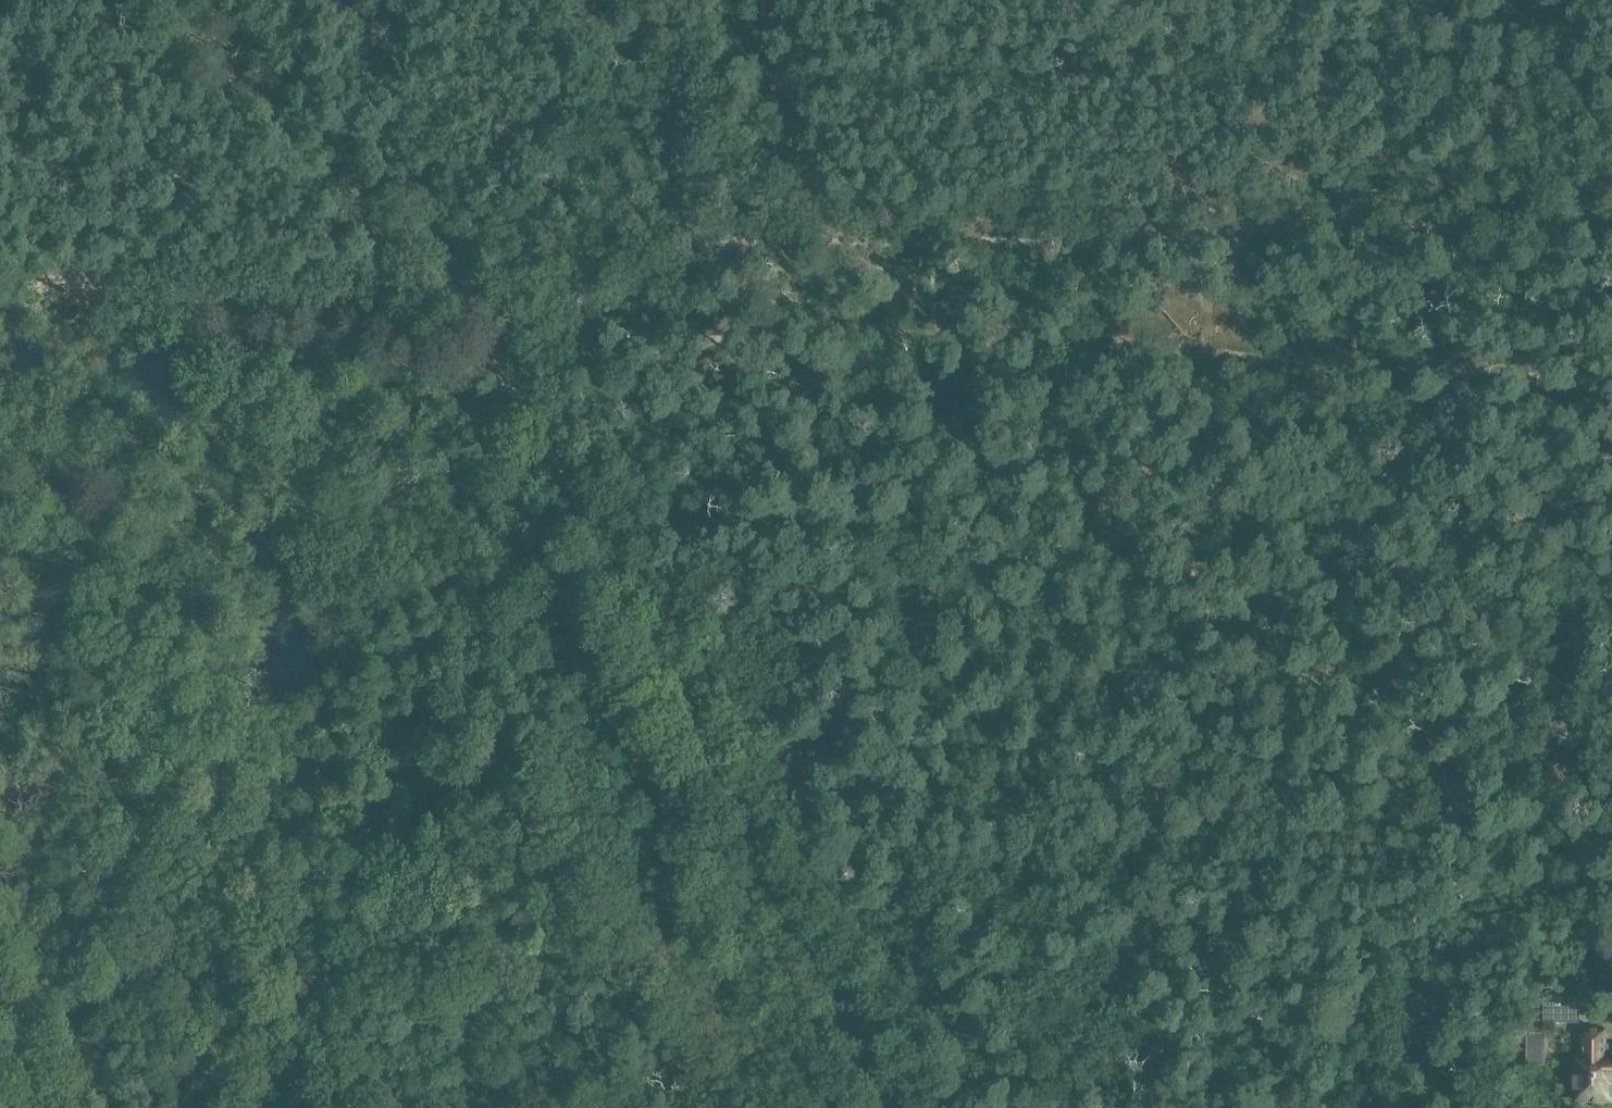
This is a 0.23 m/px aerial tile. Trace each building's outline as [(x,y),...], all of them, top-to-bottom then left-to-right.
[(1580,1023),(1581,993),(1544,993),(1544,1022),(1580,1023)] [(1583,1053),(1582,1059),(1576,1059),(1575,1100),(1591,1100),(1594,1100),(1593,1101),(1597,1103),(1602,1103),(1606,1101),(1606,1100),(1610,1100),(1610,1077),(1611,1077),(1611,1060),(1609,1060),(1609,1059),(1603,1059),(1604,1030),(1583,1030),(1583,1053)] [(1547,1039),(1547,1033),(1532,1033),(1532,1039),(1531,1064),(1547,1064),(1547,1039)] [(1562,1103),(1562,1093),(1549,1093),(1549,1103),(1562,1103)]
